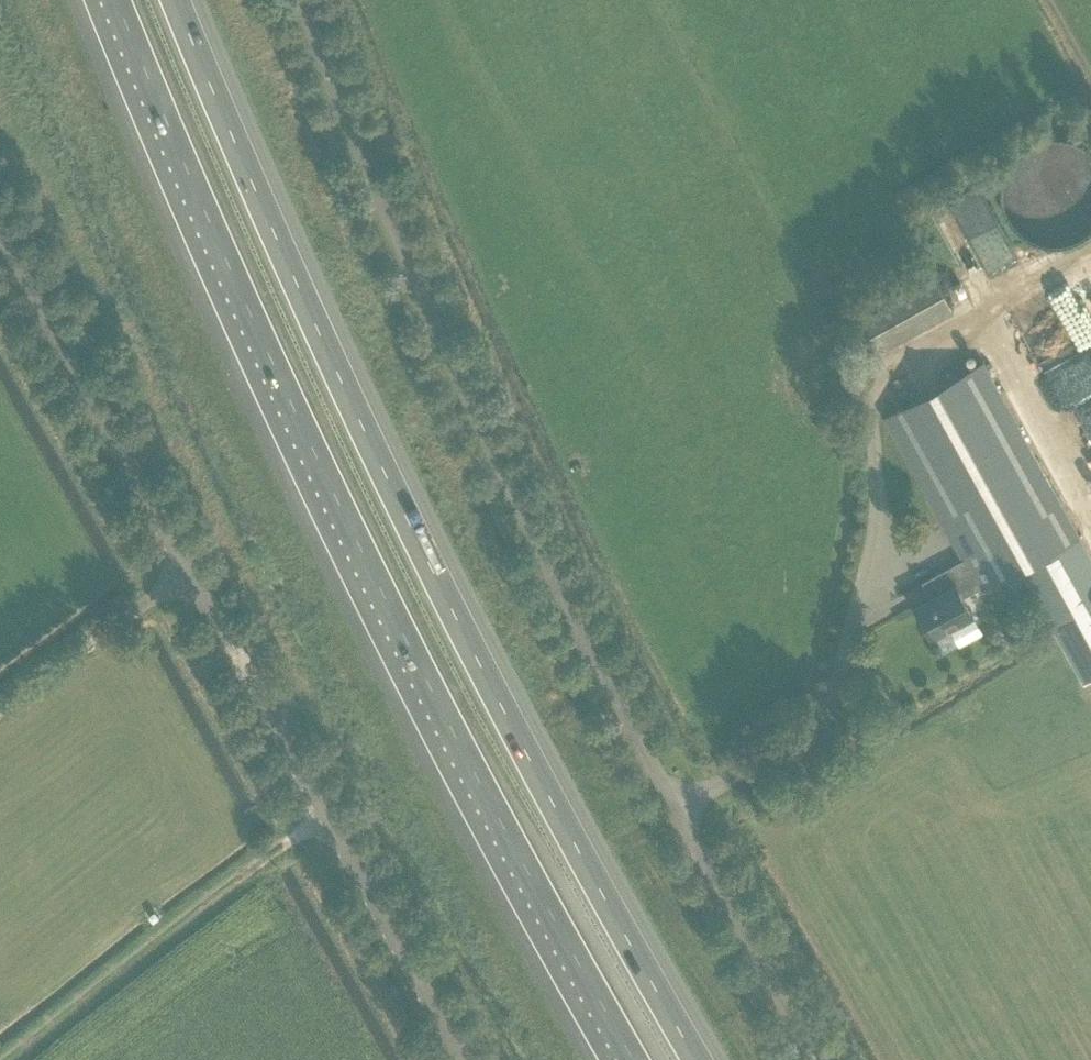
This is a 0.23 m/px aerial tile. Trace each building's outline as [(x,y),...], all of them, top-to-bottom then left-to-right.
[(931,258),(857,295),(879,347),(958,308),(931,258)] [(984,363),(885,418),(963,559),(922,581),(931,599),(916,607),(933,638),(972,617),(961,597),(978,588),(980,591),(1019,569),(1083,684),(1090,680),(1090,604),(1090,558),(984,363)] [(154,921),(159,916),(155,911),(149,915),(154,921)]
